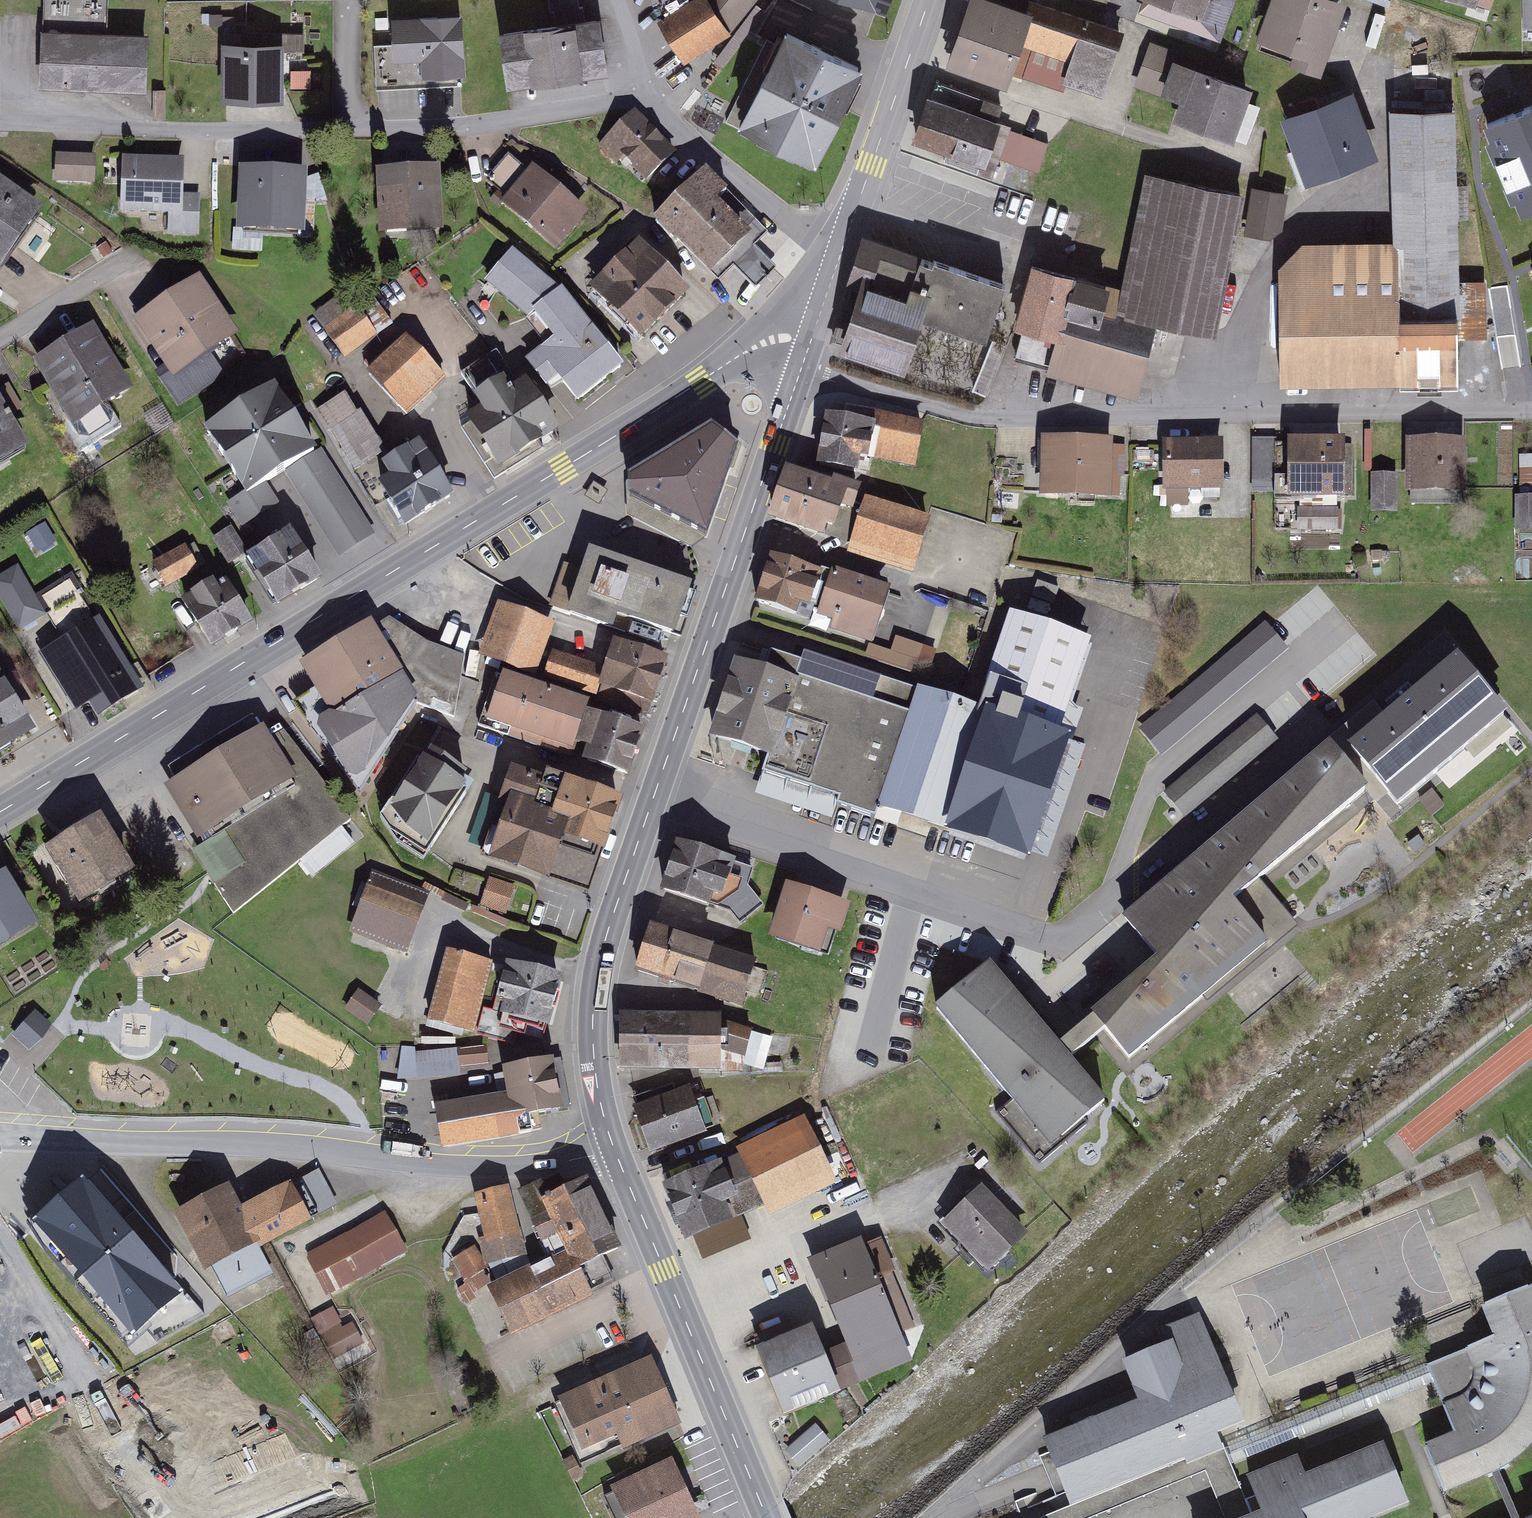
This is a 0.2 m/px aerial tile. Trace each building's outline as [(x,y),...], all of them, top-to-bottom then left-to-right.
[(34,84),(134,88),(135,38),(100,37),(102,0),(37,0),(34,84)] [(550,10),(554,10),(556,22),(584,19),(582,7),(579,7),(578,0),(548,0),(550,10)] [(680,68),(725,40),(754,5),(748,0),(646,0),(680,68)] [(991,0),(955,0),(937,60),(1004,80),(1014,48),(1067,64),(1060,85),(1100,96),(1118,38),(991,0)] [(1139,8),(1203,27),(1211,0),(1141,0),(1139,8)] [(1301,0),(1272,0),(1253,48),(1314,72),(1337,15),(1301,0)] [(462,13),(392,16),(394,60),(421,58),(421,75),(464,73),(462,13)] [(556,22),(499,31),(507,86),(608,71),(600,16),(584,19),(556,22)] [(282,42),(222,42),(221,98),(285,99),(286,50),(304,50),(304,33),(282,32),(282,42)] [(847,78),(762,37),(717,130),(801,171),(847,78)] [(1244,92),(1162,68),(1147,121),(1229,144),(1244,92)] [(311,70),(290,69),(290,87),(311,87),(311,70)] [(992,113),(919,91),(904,141),(978,162),(992,113)] [(1342,96),(1275,121),(1298,182),(1365,157),(1342,96)] [(1484,124),(1490,138),(1484,140),(1510,201),(1515,199),(1520,213),(1531,208),(1531,103),(1484,124)] [(1451,116),(1385,113),(1387,247),(1297,246),(1271,267),(1275,381),(1454,381),(1451,116)] [(631,118),(601,148),(642,188),(672,159),(631,118)] [(1048,147),(993,131),(984,161),(1039,177),(1048,147)] [(509,158),(490,180),(501,189),(520,167),(509,158)] [(89,162),(49,161),(49,189),(88,189),(89,162)] [(177,165),(115,164),(114,217),(163,217),(163,241),(194,241),(194,201),(177,201),(177,165)] [(692,169),(638,227),(696,281),(750,223),(692,169)] [(307,173),(239,170),(236,229),(304,233),(307,173)] [(442,170),(375,172),(377,232),(444,230),(442,170)] [(1121,287),(1032,262),(1014,325),(1055,338),(1046,373),(1137,397),(1156,323),(1216,334),(1240,193),(1145,171),(1121,287)] [(578,219),(523,177),(498,211),(552,252),(578,219)] [(1288,192),(1251,186),(1243,234),(1270,238),(1282,230),(1288,192)] [(0,199),(0,255),(27,218),(0,199)] [(625,247),(576,295),(627,348),(677,300),(625,247)] [(992,290),(866,249),(832,350),(904,373),(920,327),(974,345),(992,290)] [(512,250),(485,284),(529,323),(545,346),(525,363),(545,389),(558,380),(578,406),(626,367),(562,289),(512,250)] [(196,282),(136,324),(167,369),(160,374),(184,408),(227,379),(210,355),(235,338),(196,282)] [(346,298),(319,317),(346,356),(374,336),(346,298)] [(85,335),(30,367),(73,442),(108,422),(98,406),(119,394),(85,335)] [(406,337),(369,372),(410,415),(447,379),(406,337)] [(470,426),(465,429),(497,478),(563,435),(526,378),(519,383),(498,351),(461,374),(477,399),(473,401),(481,412),(467,421),(470,426)] [(275,384),(203,430),(243,494),(247,499),(269,486),(285,475),(319,454),(318,451),(275,384)] [(328,437),(335,434),(353,470),(380,457),(351,396),(317,413),(328,437)] [(27,445),(0,402),(0,461),(27,445)] [(916,439),(822,411),(806,463),(859,478),(865,459),(906,471),(916,439)] [(707,542),(738,453),(711,431),(626,481),(628,503),(707,542)] [(390,479),(378,486),(406,530),(457,499),(420,441),(382,465),(390,479)] [(1465,444),(1407,442),(1406,498),(1463,499),(1465,444)] [(1216,446),(1157,447),(1158,494),(1217,492),(1216,446)] [(1104,448),(1035,447),(1035,500),(1104,500),(1104,448)] [(1338,448),(1283,450),(1285,502),(1340,499),(1338,448)] [(319,454),(285,475),(338,559),(376,536),(322,449),(318,451),(319,454)] [(845,493),(784,478),(773,526),(834,540),(845,493)] [(1390,480),(1365,480),(1365,514),(1390,515),(1390,480)] [(247,499),(243,494),(226,504),(243,529),(281,505),(269,486),(247,499)] [(1509,502),(1508,532),(1531,533),(1531,502),(1509,502)] [(923,524),(860,506),(848,549),(910,567),(923,524)] [(230,528),(212,540),(230,567),(239,561),(271,608),(317,577),(290,536),(252,561),(230,528)] [(46,529),(27,540),(38,559),(56,549),(46,529)] [(184,546),(151,566),(165,589),(198,569),(184,546)] [(680,589),(572,555),(556,609),(663,642),(680,589)] [(887,599),(771,566),(757,616),(873,649),(887,599)] [(0,581),(0,607),(15,633),(43,616),(16,571),(0,581)] [(225,580),(181,608),(208,651),(252,623),(225,580)] [(50,610),(71,596),(63,584),(42,599),(50,610)] [(547,629),(491,611),(473,663),(529,682),(547,629)] [(963,712),(740,638),(696,770),(1021,878),(1064,750),(1045,744),(1078,645),(994,617),(963,712)] [(102,619),(42,654),(76,712),(89,705),(98,720),(145,692),(102,619)] [(381,621),(290,666),(307,694),(286,708),(341,791),(406,707),(453,727),(461,663),(381,621)] [(1267,626),(1142,730),(1160,751),(1284,647),(1267,626)] [(592,671),(547,656),(538,684),(643,720),(660,669),(599,649),(592,671)] [(1366,736),(1351,749),(1397,804),(1503,716),(1457,660),(1387,719),(1377,707),(1356,725),(1366,736)] [(35,735),(0,678),(0,756),(35,735)] [(576,709),(488,681),(474,725),(562,753),(576,709)] [(273,710),(170,781),(210,838),(198,847),(234,899),(349,820),(273,710)] [(1256,717),(1166,792),(1185,815),(1275,740),(1256,717)] [(639,738),(585,721),(571,764),(624,782),(639,738)] [(1160,960),(1057,1045),(1068,1059),(1104,1029),(1128,1057),(1282,929),(1248,888),(1366,790),(1330,747),(1124,918),(1160,960)] [(451,784),(405,757),(364,827),(410,854),(451,784)] [(614,807),(495,769),(483,807),(490,809),(471,867),(534,887),(538,875),(587,890),(614,807)] [(103,822),(47,853),(77,906),(132,875),(103,822)] [(756,875),(674,853),(655,923),(737,945),(756,875)] [(0,880),(0,954),(39,930),(6,876),(0,880)] [(422,896),(364,876),(345,931),(403,951),(422,896)] [(510,894),(482,885),(475,910),(502,919),(510,894)] [(832,908),(777,893),(766,938),(820,952),(832,908)] [(746,960),(642,934),(630,980),(734,1006),(746,960)] [(484,971),(431,960),(416,1029),(469,1041),(484,971)] [(1104,1101),(1068,1059),(1057,1045),(990,964),(937,1008),(1012,1099),(995,1113),(1038,1165),(1089,1123),(1084,1117),(1104,1101)] [(551,983),(493,970),(480,1021),(539,1035),(551,983)] [(378,1011),(350,994),(337,1016),(365,1032),(378,1011)] [(710,1022),(620,1019),(618,1069),(709,1072),(710,1022)] [(400,1051),(401,1083),(462,1080),(462,1068),(488,1067),(487,1048),(400,1051)] [(496,1101),(424,1112),(430,1149),(534,1134),(531,1116),(551,1113),(543,1061),(491,1068),(496,1101)] [(688,1089),(633,1109),(646,1146),(701,1127),(688,1089)] [(800,1124),(652,1187),(678,1247),(826,1184),(800,1124)] [(537,1188),(515,1197),(527,1248),(552,1239),(567,1269),(608,1254),(576,1183),(539,1199),(537,1188)] [(82,1187),(31,1232),(133,1346),(184,1301),(82,1187)] [(219,1188),(160,1216),(187,1274),(297,1223),(283,1192),(232,1216),(219,1188)] [(976,1192),(938,1227),(979,1272),(1018,1237),(976,1192)] [(505,1193),(465,1202),(481,1271),(521,1261),(505,1193)] [(382,1213),(302,1259),(324,1297),(404,1251),(382,1213)] [(872,1232),(797,1261),(832,1351),(811,1359),(802,1337),(750,1356),(771,1411),(919,1355),(872,1232)] [(470,1250),(452,1257),(463,1286),(481,1279),(470,1250)] [(553,1254),(476,1292),(499,1337),(576,1299),(553,1254)] [(202,1311),(218,1302),(209,1284),(192,1292),(202,1311)] [(1528,1289),(1485,1307),(1497,1336),(1427,1365),(1455,1435),(1425,1447),(1444,1491),(1487,1473),(1489,1476),(1500,1471),(1510,1465),(1508,1462),(1520,1452),(1529,1444),(1531,1439),(1531,1298),(1528,1289)] [(1238,1421),(1196,1319),(1163,1333),(1168,1347),(1128,1364),(1142,1402),(1047,1441),(1072,1501),(1187,1454),(1189,1460),(1218,1448),(1211,1431),(1238,1421)] [(640,1361),(547,1403),(572,1457),(606,1442),(612,1455),(671,1428),(640,1361)] [(815,1424),(783,1451),(799,1469),(830,1442),(815,1424)] [(1382,1448),(1304,1479),(1296,1460),(1250,1479),(1257,1496),(1246,1500),(1252,1517),(1364,1517),(1404,1501),(1382,1448)] [(595,1489),(607,1517),(683,1517),(680,1511),(660,1463),(595,1489)]
